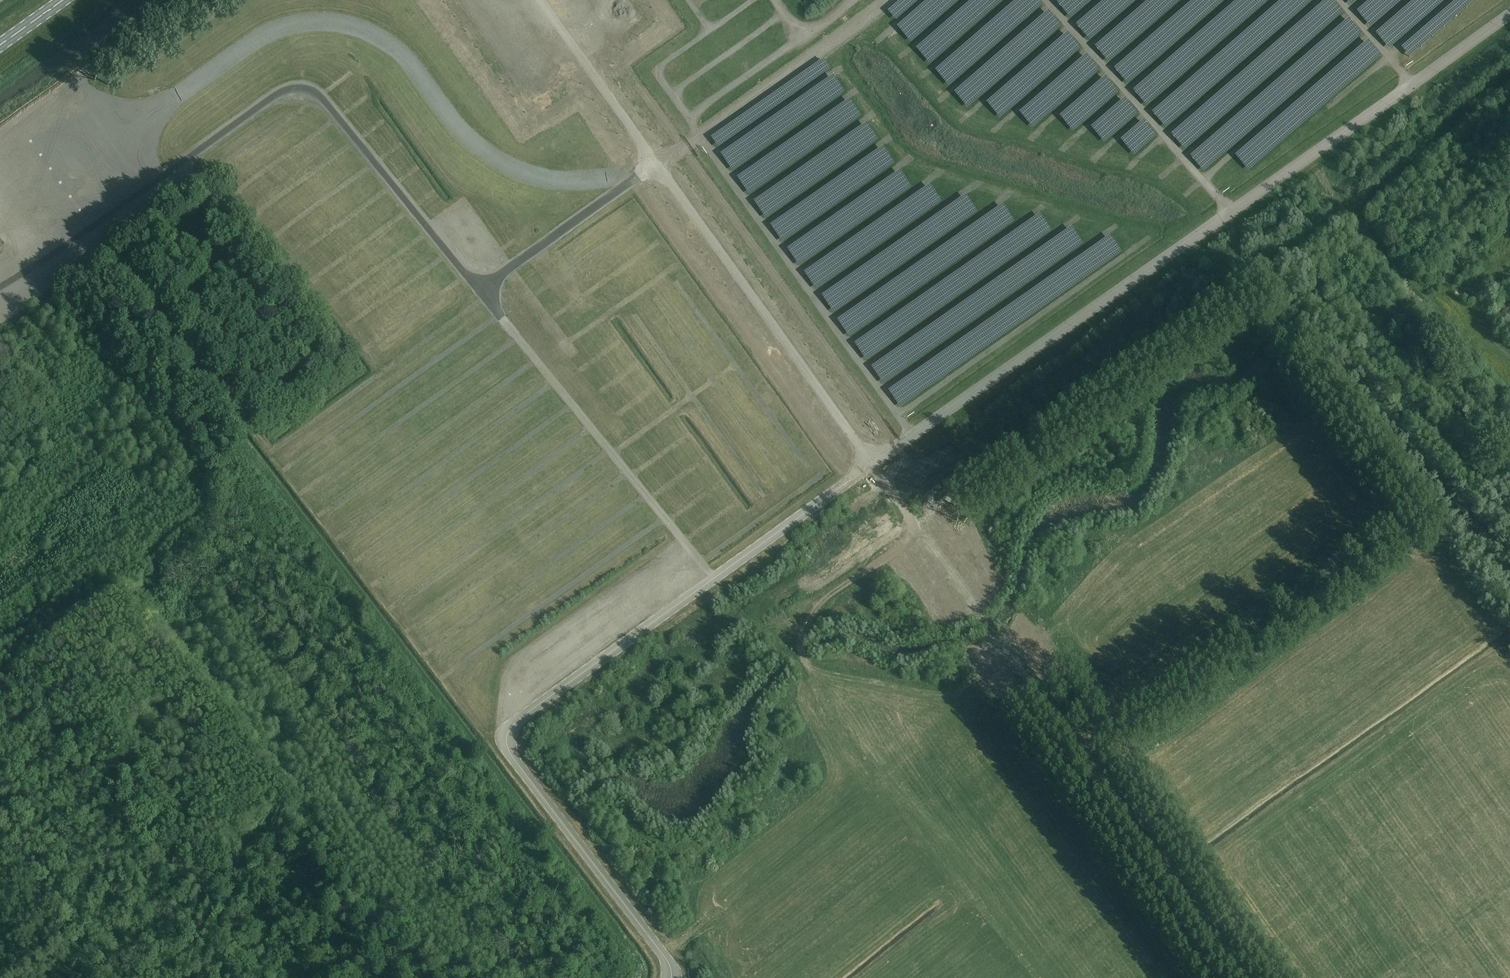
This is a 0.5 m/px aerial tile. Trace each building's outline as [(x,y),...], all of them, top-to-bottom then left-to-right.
[(1269,122),(1271,135),(1284,133),(1282,119),(1269,122)]
